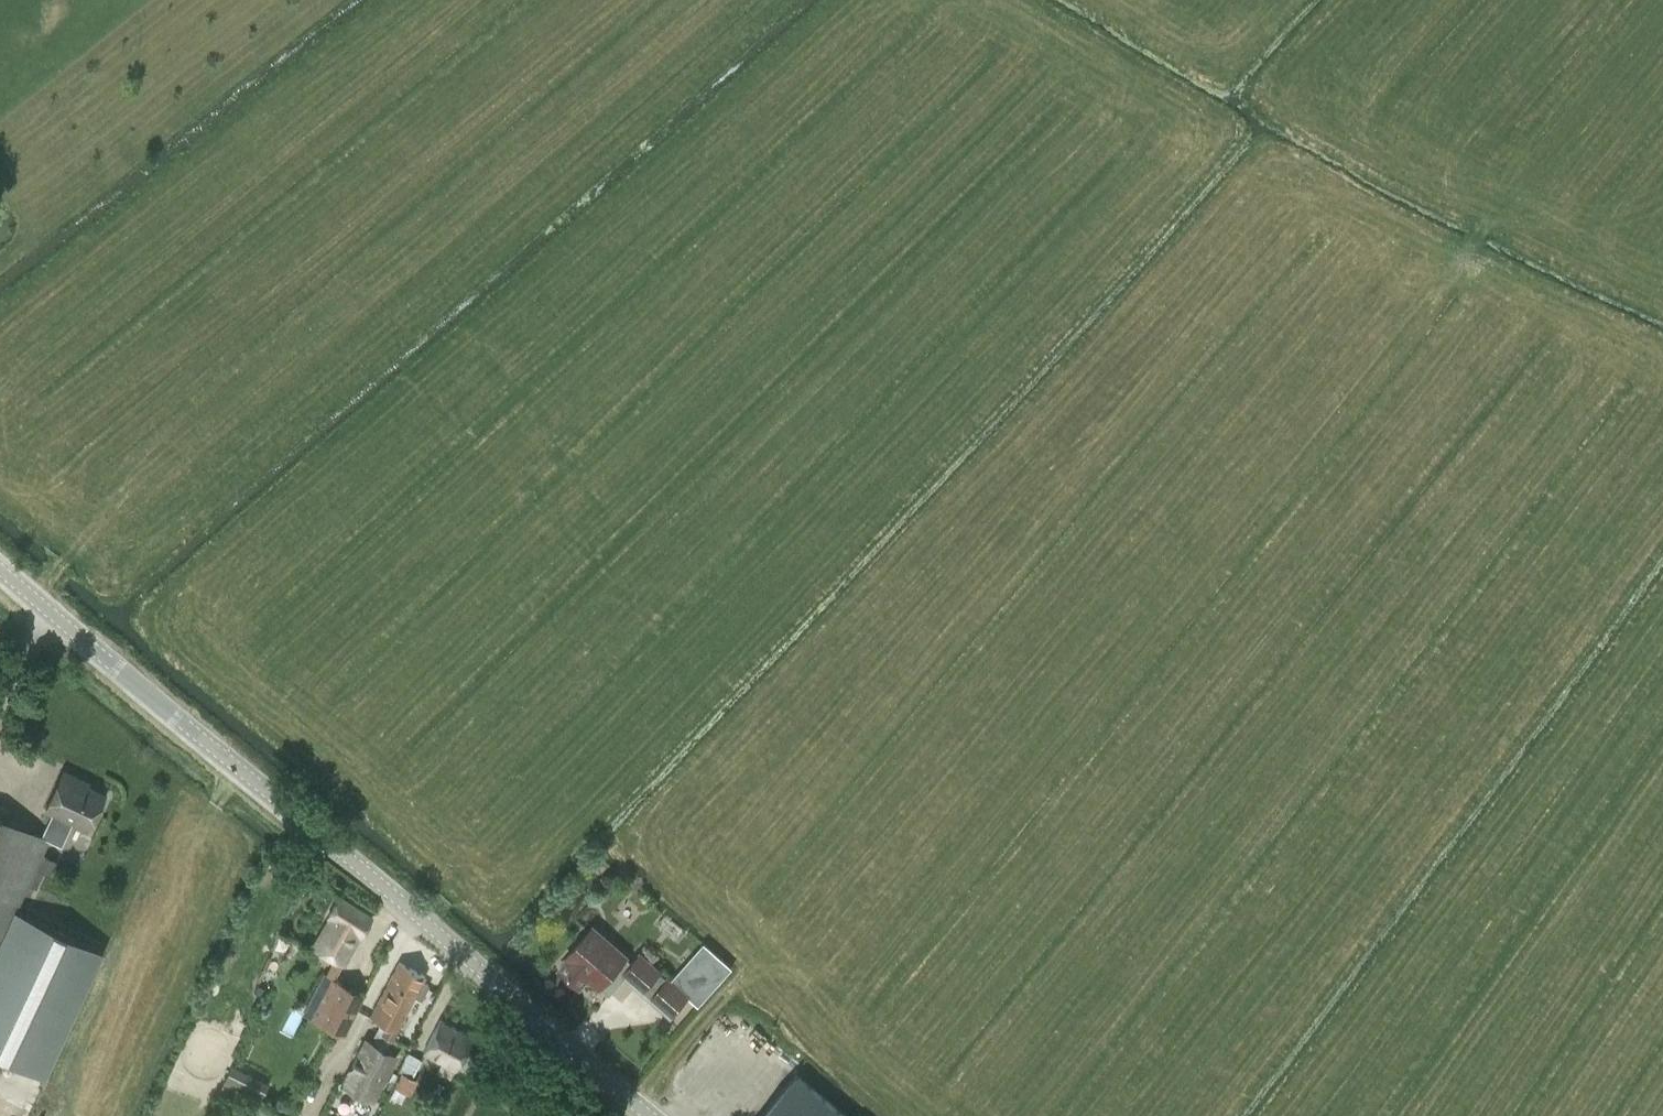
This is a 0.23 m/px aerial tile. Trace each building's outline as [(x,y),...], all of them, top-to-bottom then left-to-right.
[(41,835),(48,839),(61,845),(72,821),(87,829),(104,793),(78,782),(80,779),(63,771),(47,806),(54,809),(41,835)] [(45,1075),(103,951),(15,910),(48,839),(41,835),(0,816),(0,1054),(45,1075)] [(360,935),(371,917),(339,897),(328,915),(330,917),(314,946),(333,956),(324,975),(323,974),(303,1014),(343,1033),(363,994),(333,979),(342,961),(343,962),(358,934),(360,935)] [(622,976),(624,974),(623,973),(633,962),(593,927),(567,957),(568,958),(570,955),(571,956),(560,968),(580,986),(588,976),(600,986),(611,973),(614,976),(619,977),(622,976)] [(671,1015),(688,996),(640,954),(633,962),(623,973),(624,974),(643,991),(643,990),(652,997),(651,998),(671,1015)] [(415,994),(414,996),(421,999),(429,985),(422,981),(425,975),(399,962),(390,980),(415,994)] [(415,994),(390,980),(371,1016),(386,1024),(382,1033),(392,1038),(414,996),(415,994)] [(450,1077),(471,1037),(440,1020),(424,1051),(442,1061),(438,1070),(450,1077)] [(372,1100),(395,1054),(366,1039),(342,1084),(372,1100)] [(401,1073),(395,1086),(410,1093),(416,1080),(411,1078),(420,1058),(408,1052),(398,1071),(401,1072),(401,1073)] [(266,1087),(241,1075),(244,1069),(232,1064),(224,1081),(261,1098),(266,1087)] [(761,1115),(849,1115),(797,1073),(761,1115)] [(244,1097),(235,1115),(282,1115),(244,1097)] [(0,1106),(0,1115),(21,1115),(0,1106)]
